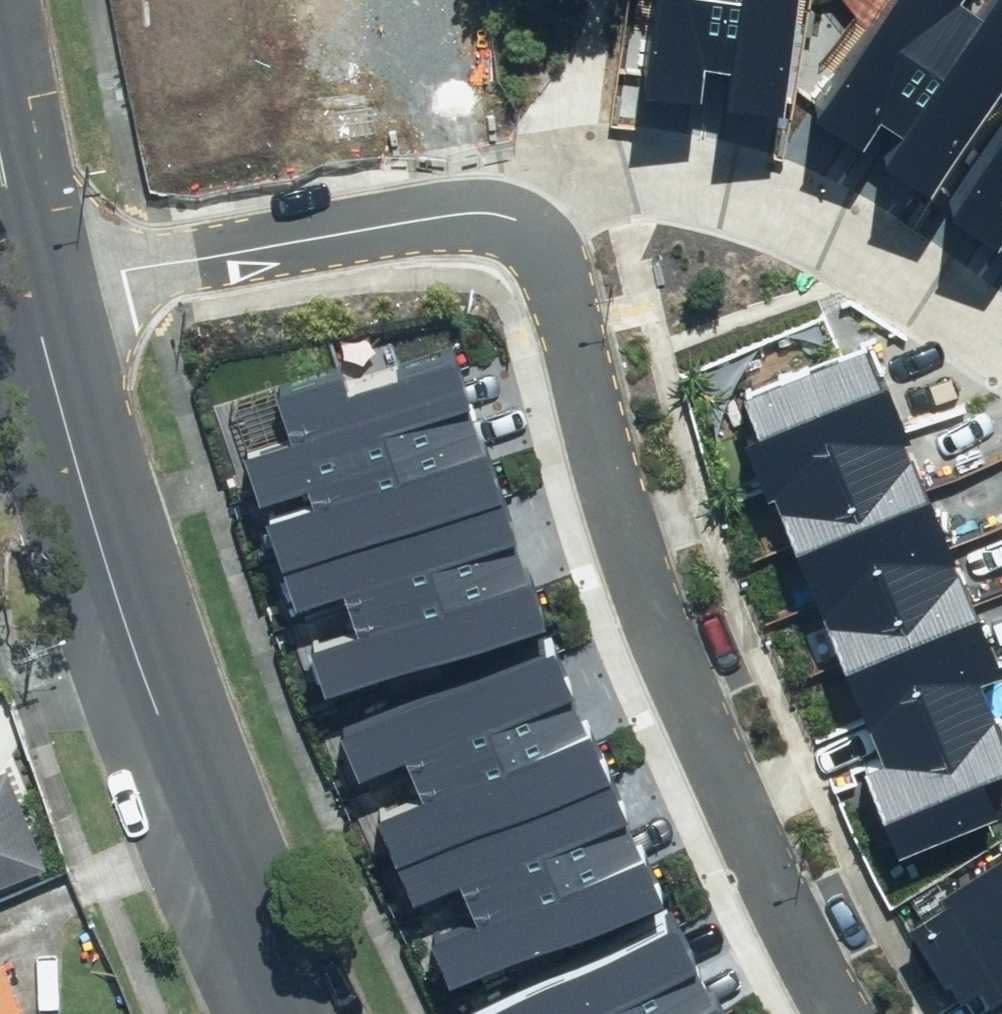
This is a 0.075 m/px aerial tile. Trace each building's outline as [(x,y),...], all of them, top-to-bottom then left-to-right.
[(391,0),(214,0),(239,145),(412,115),(391,0)] [(937,0),(502,0),(501,69),(699,80),(1001,228),(1001,34),(937,0)] [(898,394),(872,330),(739,385),(765,448),(898,394)] [(307,459),(394,429),(387,407),(472,378),(456,331),(353,366),(345,344),(276,368),(293,417),(248,432),(263,474),(307,459)] [(925,458),(898,394),(765,448),(791,512),(925,458)] [(266,497),(283,544),(502,469),(485,421),(402,450),(394,429),(307,459),(314,481),(266,497)] [(951,522),(925,458),(791,512),(817,576),(951,522)] [(439,559),(432,538),(516,509),(502,469),(283,544),(297,585),(343,569),(351,589),(439,559)] [(977,586),(951,522),(817,576),(843,640),(977,586)] [(525,549),(445,577),(439,559),(351,589),(357,607),(305,625),(322,672),(542,596),(525,549)] [(977,586),(843,640),(869,704),(978,660),(1001,650),(1001,647),(977,586)] [(411,753),(497,717),(489,697),(569,664),(552,622),(340,710),(358,752),(403,733),(411,753)] [(869,704),(883,737),(864,745),(900,834),(998,794),(983,757),(1001,750),(1001,718),(978,660),(869,704)] [(588,704),(506,738),(497,717),(411,753),(420,774),(376,793),(395,839),(608,750),(588,704)] [(467,878),(552,842),(544,822),(624,789),(608,750),(395,839),(411,877),(458,857),(467,878)] [(51,849),(11,757),(0,761),(0,871),(51,849)] [(428,914),(447,960),(660,871),(641,825),(559,859),(552,842),(467,878),(474,895),(428,914)] [(900,899),(951,981),(983,962),(993,978),(1001,973),(1001,837),(900,899)] [(612,979),(693,936),(670,893),(464,1002),(471,1013),(594,1013),(622,999),(612,979)] [(0,956),(0,1013),(29,1013),(2,955),(0,956)] [(715,973),(638,1013),(736,1013),(715,973)] [(622,999),(594,1013),(630,1013),(622,999)]
